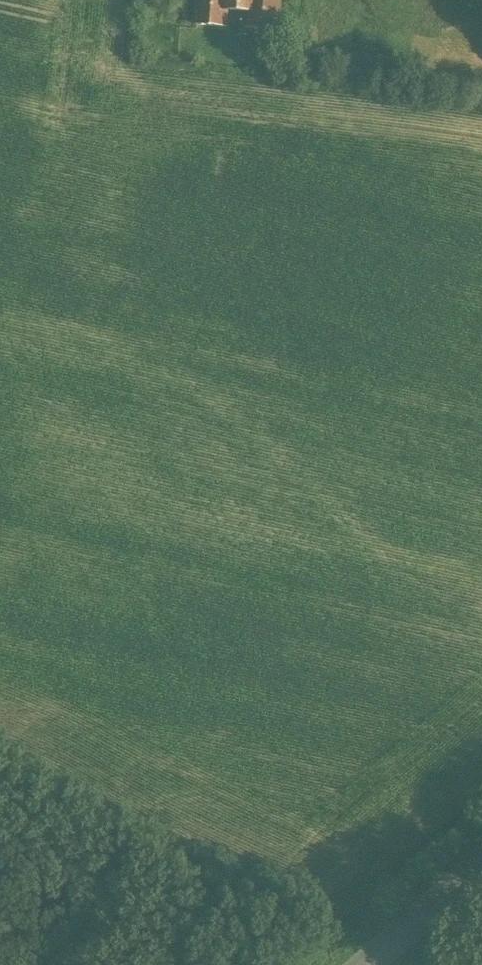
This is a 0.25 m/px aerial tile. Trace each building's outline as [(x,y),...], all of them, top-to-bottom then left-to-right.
[(195,24),(225,26),(226,9),(249,11),(248,29),(278,31),(280,0),(197,0),(195,24)]
